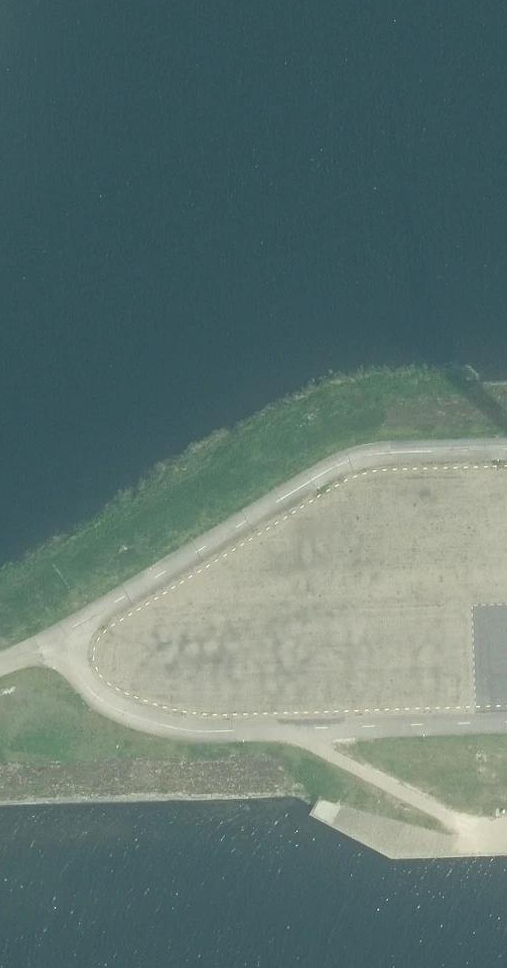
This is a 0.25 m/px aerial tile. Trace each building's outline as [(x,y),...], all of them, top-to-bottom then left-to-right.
[(498,762),(498,784),(506,784),(506,762),(498,762)]
